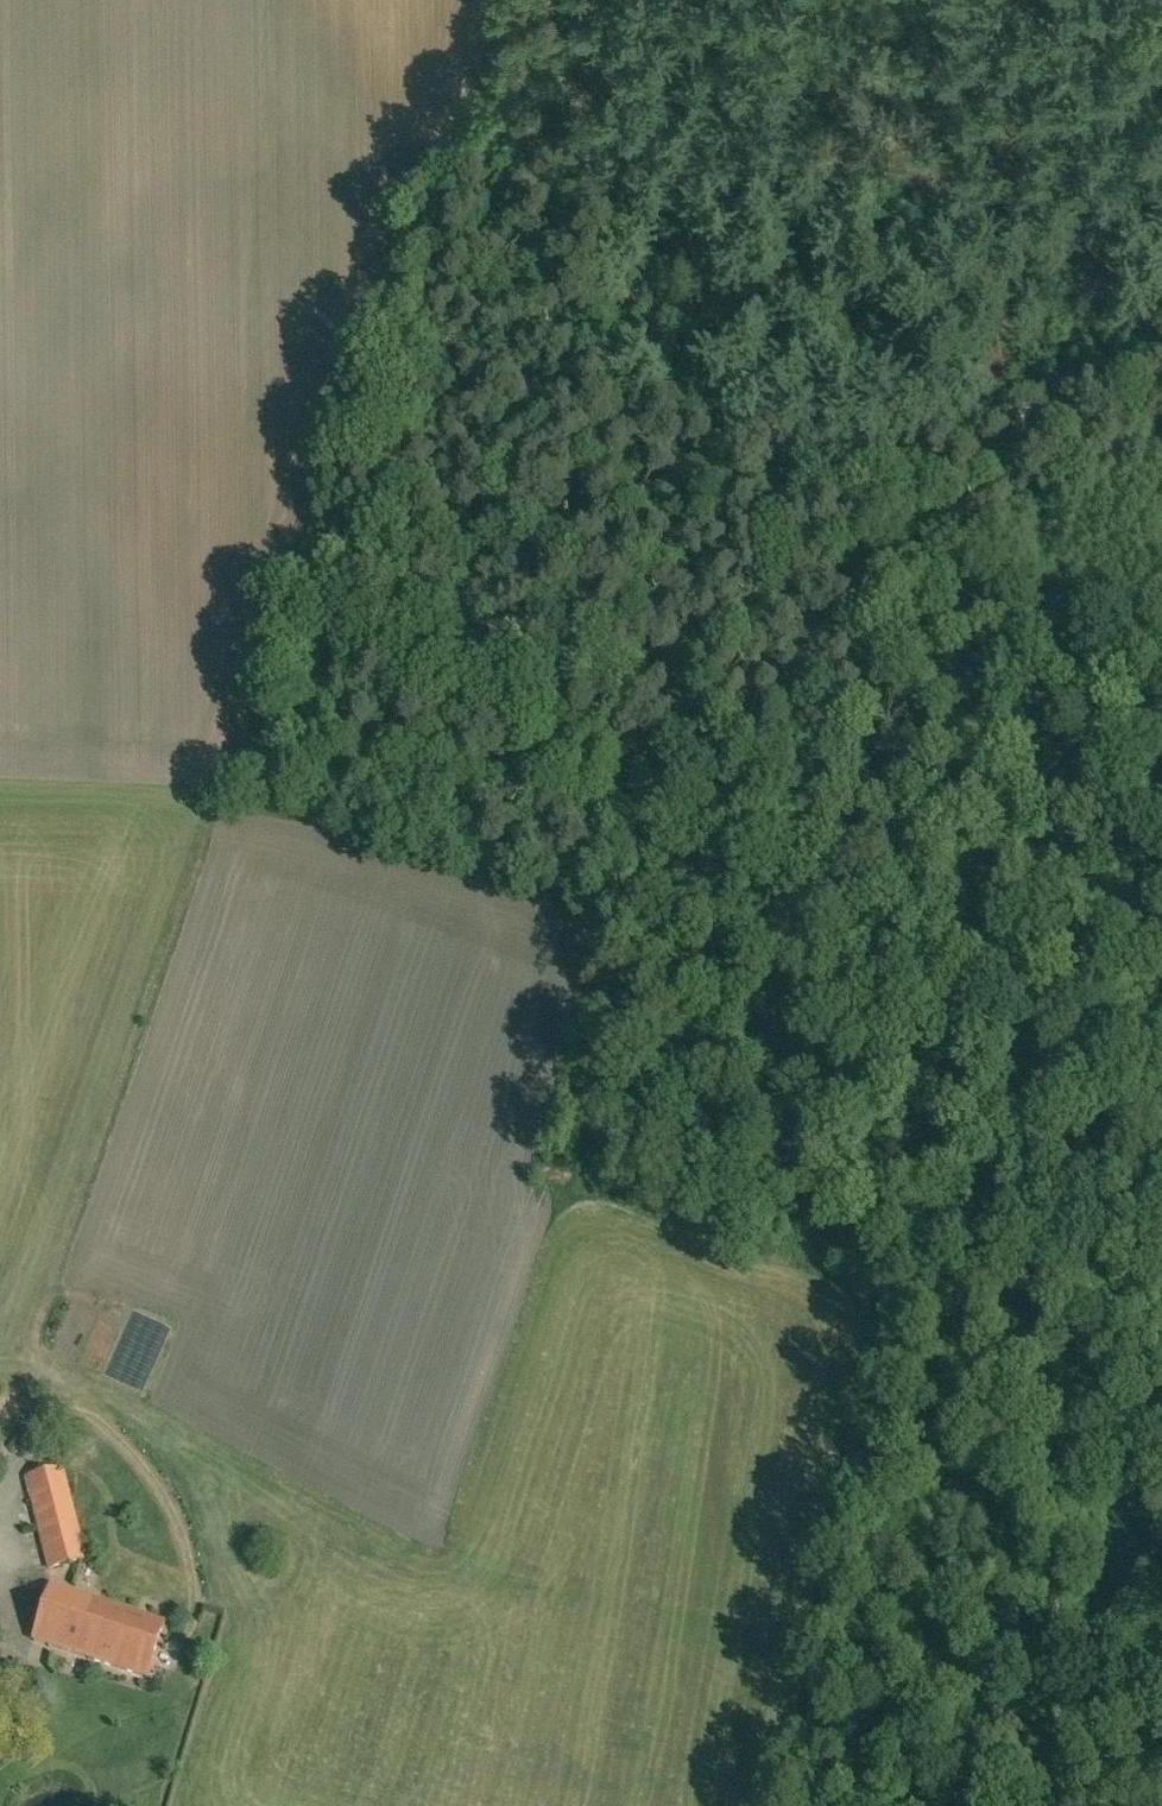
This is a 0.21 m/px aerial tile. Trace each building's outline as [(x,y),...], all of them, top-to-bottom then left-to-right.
[(87,1558),(63,1466),(25,1476),(48,1569),(87,1558)] [(146,1678),(165,1620),(51,1583),(33,1640),(33,1641),(146,1678)]
